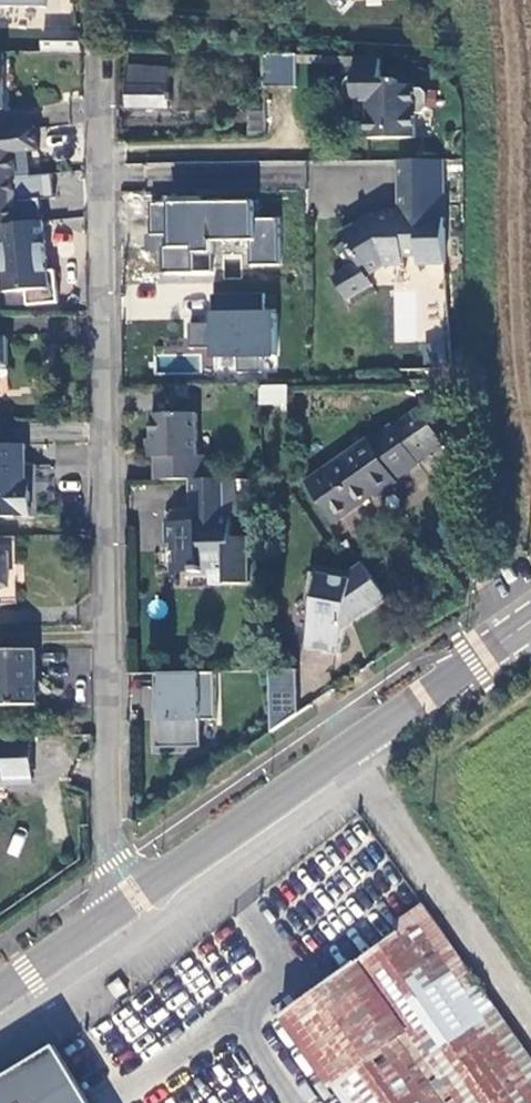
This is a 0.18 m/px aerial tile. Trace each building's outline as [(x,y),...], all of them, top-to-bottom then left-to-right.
[(42,32),(43,51),(77,51),(81,51),(79,33),(42,32)] [(295,53),(261,52),(261,59),(263,87),(296,86),(295,53)] [(379,60),(354,57),(354,75),(352,75),(350,77),(348,78),(346,80),(346,82),(345,85),(345,88),(346,90),(348,93),(351,96),(355,97),(355,100),(366,99),(367,137),(414,136),(414,113),(422,112),(426,107),(426,93),(420,87),(413,87),(413,83),(396,83),(396,77),(378,77),(379,60)] [(130,67),(130,109),(170,109),(169,99),(175,99),(175,90),(170,90),(170,66),(130,67)] [(0,130),(0,176),(11,174),(12,174),(9,152),(34,148),(31,127),(0,130)] [(365,216),(337,231),(341,239),(332,244),(343,265),(329,272),(342,297),(368,283),(362,274),(380,264),(399,263),(399,253),(412,253),(413,263),(439,263),(438,159),(392,160),(394,214),(365,216)] [(14,222),(11,199),(19,198),(39,196),(36,171),(12,174),(11,174),(0,176),(0,224),(14,222)] [(19,198),(11,199),(14,222),(21,222),(19,198)] [(151,203),(151,229),(201,228),(204,228),(204,202),(151,203)] [(0,278),(2,291),(24,288),(26,303),(56,299),(53,267),(45,268),(36,269),(35,258),(44,257),(39,219),(21,222),(14,222),(0,224),(0,278)] [(200,269),(201,228),(151,229),(151,270),(162,270),(162,281),(188,282),(189,269),(200,269)] [(204,228),(201,228),(200,269),(223,270),(223,245),(223,228),(204,228)] [(248,246),(248,228),(223,228),(223,245),(248,246)] [(45,268),(44,257),(35,258),(36,269),(45,268)] [(207,345),(207,355),(272,356),(273,310),(262,310),(262,294),(209,293),(208,322),(186,322),(186,345),(207,345)] [(258,406),(287,405),(286,383),(257,384),(258,406)] [(421,410),(396,428),(420,462),(445,445),(421,410)] [(153,414),(156,479),(190,479),(209,478),(207,457),(199,457),(197,414),(153,414)] [(370,439),(312,480),(340,519),(378,493),(380,497),(401,482),(399,479),(420,464),(420,462),(396,428),(395,427),(372,442),(370,439)] [(19,444),(0,445),(0,516),(31,514),(30,490),(21,490),(19,444)] [(236,517),(235,478),(209,478),(190,479),(190,512),(175,512),(175,525),(165,525),(165,547),(176,546),(177,568),(196,568),(196,575),(209,575),(209,583),(247,583),(246,539),(230,539),(230,517),(236,517)] [(364,565),(350,576),(353,581),(368,570),(364,565)] [(316,604),(308,649),(341,655),(346,627),(352,622),(354,624),(389,599),(368,570),(353,581),(350,576),(321,571),(321,576),(312,574),(307,603),(316,604)] [(29,651),(0,652),(0,707),(32,706),(29,651)] [(158,676),(159,750),(219,749),(218,675),(158,676)] [(295,681),(267,683),(269,744),(295,725),(295,681)] [(15,769),(26,769),(24,739),(0,740),(0,781),(15,769)] [(0,781),(0,788),(26,787),(26,769),(15,769),(0,781)] [(530,1079),(530,1069),(422,911),(392,932),(396,937),(277,1026),(334,1102),(499,1102),(530,1079)] [(116,982),(105,990),(113,1001),(124,993),(116,982)] [(57,1046),(0,1080),(0,1102),(91,1102),(57,1046)] [(499,1102),(530,1102),(530,1079),(499,1102)]
